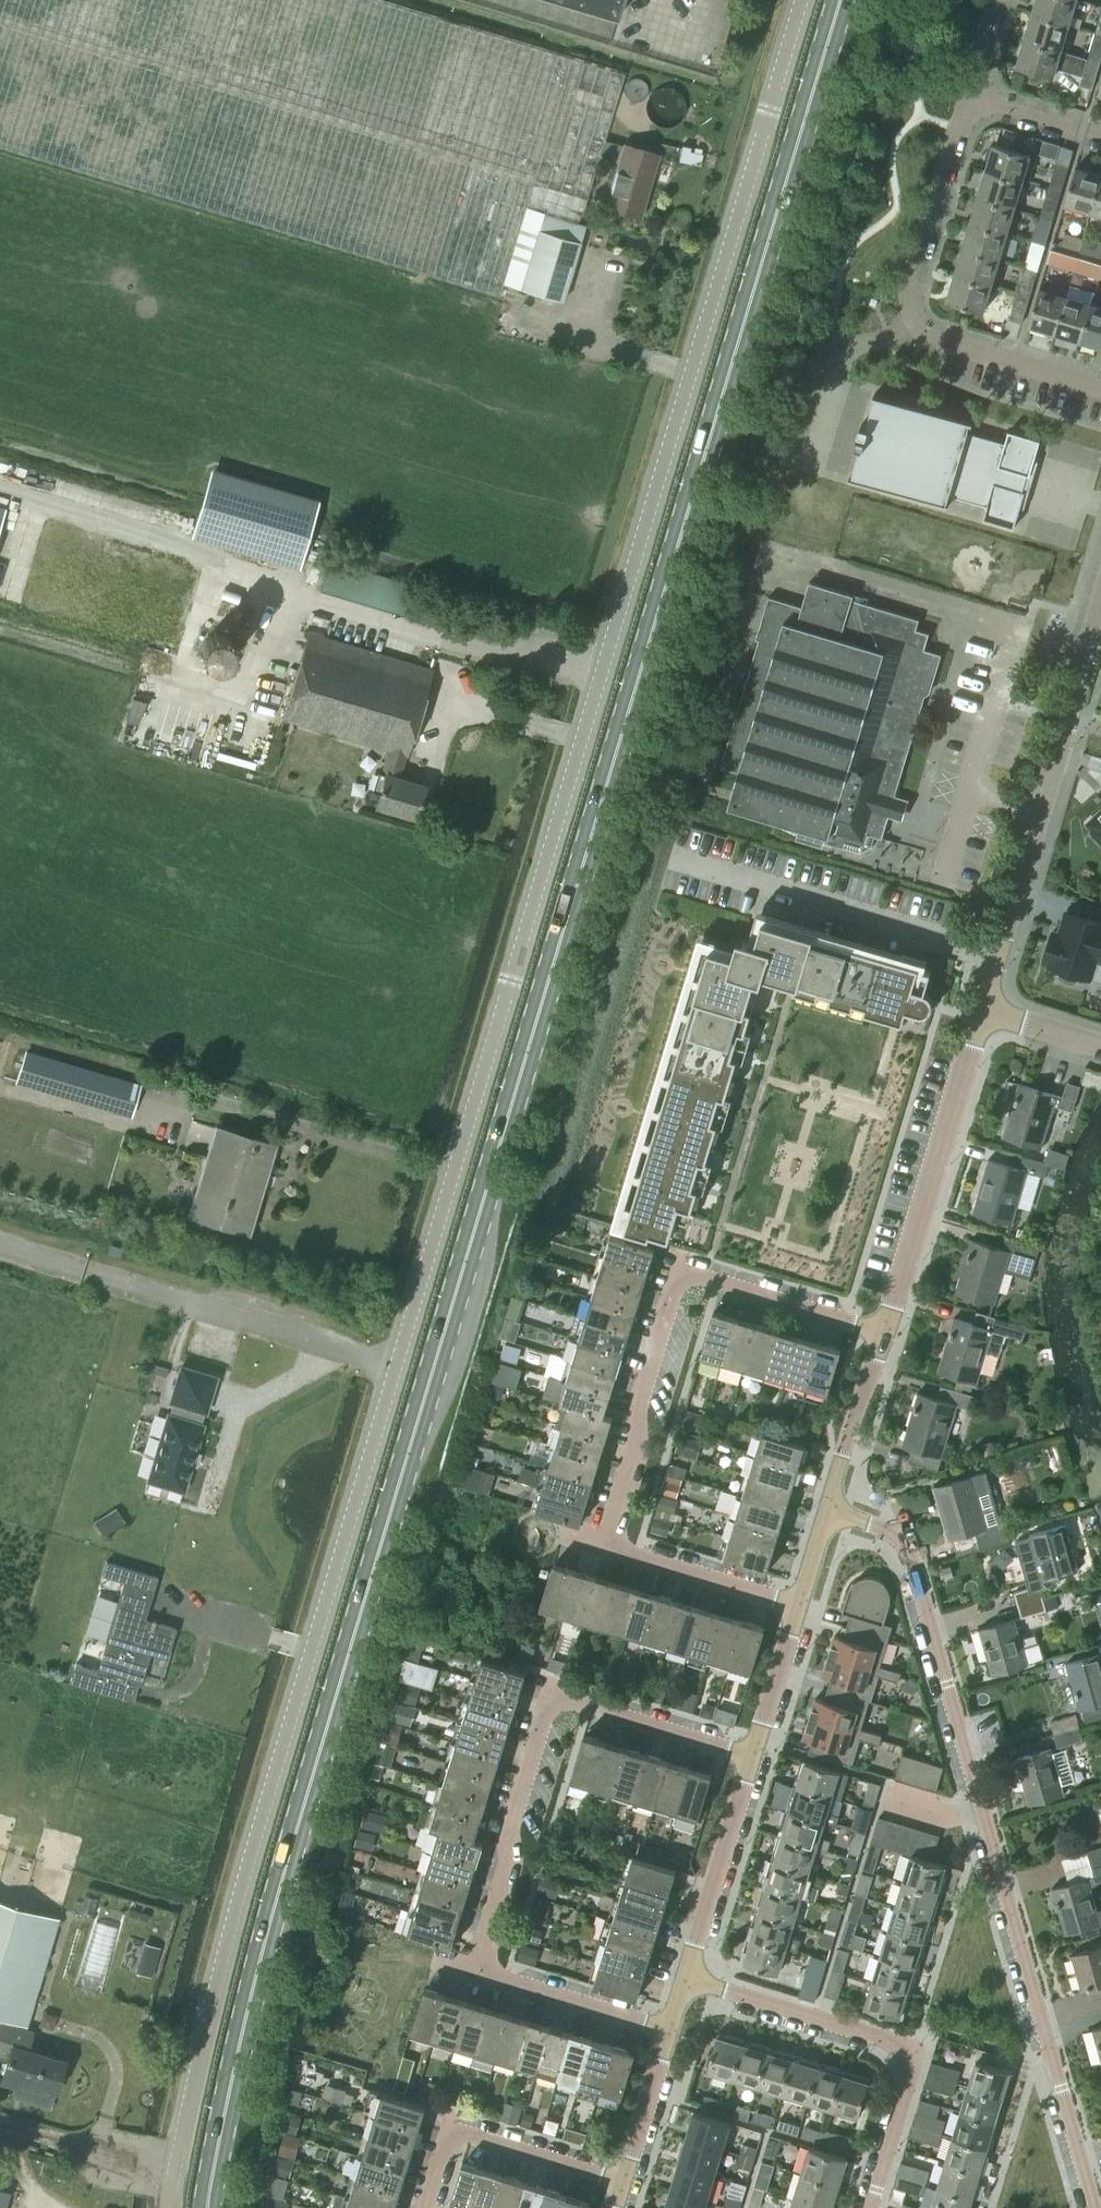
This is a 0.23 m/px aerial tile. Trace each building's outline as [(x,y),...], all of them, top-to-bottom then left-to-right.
[(522,288),(543,212),(579,222),(623,73),(379,0),(0,0),(0,147),(498,296),(502,283),(522,288)] [(616,17),(621,0),(558,0),(616,17)] [(1033,12),(1081,26),(1083,18),(1072,15),(1073,11),(1077,0),(1036,0),(1033,12)] [(1081,26),(1033,12),(1025,38),(1062,50),(1069,25),(1080,28),(1081,26)] [(1096,31),(1088,57),(1100,61),(1100,59),(1100,32),(1096,31)] [(1062,50),(1025,38),(1017,64),(1054,75),(1056,68),(1082,76),(1080,85),(1092,89),(1100,61),(1088,57),(1088,58),(1061,50),(1062,50)] [(986,169),(1022,180),(1030,154),(994,143),(986,169)] [(640,216),(658,154),(623,144),(605,205),(640,216)] [(680,153),(679,160),(699,164),(702,152),(690,150),(691,146),(682,144),(680,153)] [(1049,188),(1061,192),(1069,166),(1056,162),(1049,188)] [(1100,179),(1100,175),(1076,167),(1065,203),(1092,211),(1100,179)] [(1022,180),(986,169),(978,195),(1014,206),(1022,180)] [(1092,211),(1100,214),(1100,179),(1092,211)] [(1061,192),(1049,188),(1041,214),(1053,218),(1061,192)] [(1014,206),(978,195),(971,221),(1007,232),(1014,206)] [(585,224),(579,222),(543,212),(522,288),(563,300),(585,224)] [(1053,218),(1041,214),(1033,240),(1046,244),(1053,218)] [(963,247),(999,258),(1007,232),(971,221),(963,247)] [(1080,251),(1084,238),(1065,232),(1061,245),(1080,251)] [(1046,244),(1033,240),(1026,266),(1038,270),(1046,244)] [(999,258),(963,247),(955,272),(991,284),(999,258)] [(1074,270),(1077,257),(1051,249),(1048,262),(1074,270)] [(1100,270),(1100,264),(1077,257),(1074,270),(1099,277),(1100,270)] [(1038,270),(1026,266),(1018,292),(1030,296),(1038,270)] [(991,284),(955,272),(947,299),(983,310),(991,284)] [(1055,332),(1066,295),(1039,287),(1028,324),(1055,332)] [(1030,296),(1018,292),(1010,319),(1022,322),(1030,296)] [(1066,295),(1055,332),(1080,339),(1091,303),(1066,295)] [(872,296),(870,302),(876,305),(878,298),(872,296)] [(1091,303),(1080,339),(1100,346),(1100,306),(1091,303)] [(862,445),(853,476),(947,504),(950,493),(987,504),(984,517),(1015,526),(1025,491),(1023,490),(1027,473),(1030,474),(1040,438),(1009,429),(1006,442),(968,431),(971,420),(877,393),(868,426),(862,424),(860,431),(865,432),(864,437),(858,435),(856,443),(862,445)] [(299,567),(319,500),(214,469),(195,536),(299,567)] [(404,614),(412,585),(329,560),(321,589),(404,614)] [(757,639),(720,767),(737,772),(727,806),(796,827),(793,838),(812,844),(817,845),(819,840),(858,851),(869,845),(872,834),(880,837),(895,786),(896,783),(919,705),(920,701),(923,690),(919,689),(923,676),(932,678),(935,665),(940,652),(925,647),(930,632),(917,628),(918,623),(920,618),(886,608),(852,598),(854,594),(808,580),(800,607),(766,597),(753,638),(757,639)] [(415,816),(424,785),(397,777),(404,753),(407,754),(432,669),(307,632),(282,717),(388,749),(381,772),(376,771),(370,791),(378,793),(375,804),(415,816)] [(1089,822),(1095,828),(1093,830),(1100,838),(1100,810),(1089,822)] [(1066,910),(1056,941),(1051,939),(1050,938),(1043,959),(1049,961),(1049,963),(1059,967),(1058,972),(1059,976),(1062,979),(1070,982),(1074,981),(1078,978),(1079,973),(1090,977),(1096,958),(1100,959),(1100,921),(1066,910)] [(637,1192),(627,1228),(649,1235),(651,1230),(670,1235),(679,1203),(693,1207),(699,1188),(697,1187),(700,1173),(704,1159),(708,1160),(713,1142),(718,1124),(714,1123),(718,1109),(722,1094),(727,1096),(732,1077),(737,1059),(733,1058),(737,1043),(741,1028),(748,1030),(753,1012),(743,1009),(746,997),(752,999),(757,977),(741,973),(744,960),(753,955),(768,959),(764,972),(784,979),(786,973),(800,977),(796,989),(832,1000),(867,1010),(901,1021),(911,990),(918,967),(883,956),(848,946),(813,935),(778,925),(764,920),(757,945),(739,939),(734,957),(711,950),(706,964),(696,996),(686,1030),(677,1063),(667,1095),(657,1127),(647,1159),(637,1192)] [(131,1114),(140,1083),(25,1049),(16,1080),(131,1114)] [(1042,1146),(1055,1104),(1073,1109),(1080,1084),(1067,1081),(1063,1096),(1058,1095),(1058,1094),(1019,1082),(1003,1135),(1042,1146)] [(247,1230),(273,1142),(217,1126),(191,1213),(247,1230)] [(1045,1176),(1049,1163),(1024,1155),(1020,1167),(989,1157),(973,1211),(1012,1223),(1028,1171),(1045,1176)] [(550,1225),(549,1229),(549,1231),(551,1232),(552,1233),(554,1234),(557,1234),(560,1235),(562,1235),(563,1233),(564,1231),(564,1230),(565,1228),(565,1226),(564,1225),(564,1221),(563,1220),(563,1219),(562,1218),(558,1216),(557,1216),(556,1217),(555,1218),(555,1221),(555,1222),(553,1222),(552,1222),(552,1223),(553,1223),(552,1223),(552,1224),(551,1224),(551,1225),(550,1225)] [(606,1254),(649,1267),(656,1246),(612,1233),(606,1254)] [(995,1302),(1005,1270),(1030,1278),(1040,1245),(1007,1235),(1003,1247),(972,1237),(956,1290),(995,1302)] [(599,1275),(643,1289),(649,1267),(606,1254),(599,1275)] [(593,1297),(636,1310),(643,1289),(599,1275),(593,1297)] [(511,1294),(501,1336),(516,1340),(526,1298),(511,1294)] [(586,1317),(630,1330),(636,1310),(593,1297),(586,1317)] [(723,1360),(736,1317),(714,1310),(700,1353),(723,1360)] [(978,1381),(987,1351),(999,1354),(1006,1333),(1022,1338),(1026,1325),(989,1314),(986,1325),(954,1316),(938,1370),(978,1381)] [(580,1338),(624,1351),(630,1330),(586,1317),(580,1338)] [(736,1317),(723,1360),(744,1366),(757,1323),(736,1317)] [(757,1323),(744,1366),(765,1373),(778,1330),(757,1323)] [(778,1330),(765,1373),(786,1379),(799,1336),(778,1330)] [(799,1336),(786,1379),(806,1386),(820,1342),(799,1336)] [(574,1359),(617,1372),(624,1351),(580,1338),(574,1359)] [(505,1341),(501,1357),(518,1361),(522,1346),(505,1341)] [(820,1342),(806,1386),(828,1392),(841,1349),(820,1342)] [(567,1380),(611,1393),(617,1372),(574,1359),(567,1380)] [(502,1360),(497,1377),(513,1382),(518,1365),(502,1360)] [(183,1490),(191,1463),(203,1424),(200,1423),(204,1410),(205,1411),(216,1376),(180,1365),(170,1400),(172,1401),(169,1413),(167,1413),(148,1479),(162,1483),(162,1484),(168,1486),(169,1485),(183,1490)] [(611,1393),(567,1380),(561,1400),(568,1403),(605,1414),(611,1393)] [(495,1381),(492,1394),(502,1396),(505,1383),(495,1381)] [(902,1444),(916,1448),(912,1462),(938,1469),(957,1403),(974,1409),(978,1395),(954,1388),(950,1400),(918,1390),(902,1444)] [(486,1403),(482,1417),(492,1419),(496,1405),(486,1403)] [(562,1424),(606,1437),(613,1416),(605,1414),(568,1403),(562,1424)] [(686,1408),(682,1424),(698,1428),(703,1413),(686,1408)] [(555,1445),(600,1459),(606,1437),(562,1424),(555,1445)] [(756,1453),(799,1466),(805,1444),(762,1431),(756,1453)] [(682,1433),(676,1450),(697,1457),(703,1439),(682,1433)] [(985,1451),(984,1453),(985,1454),(987,1454),(989,1453),(990,1453),(992,1452),(993,1452),(994,1451),(995,1449),(994,1448),(994,1446),(994,1445),(993,1443),(992,1443),(990,1443),(988,1444),(988,1446),(987,1447),(986,1449),(985,1451)] [(549,1466),(594,1479),(600,1459),(555,1445),(549,1466)] [(468,1452),(465,1463),(477,1466),(480,1456),(468,1452)] [(749,1474),(792,1487),(799,1466),(756,1453),(749,1474)] [(666,1471),(683,1477),(686,1466),(669,1461),(666,1471)] [(464,1465),(459,1485),(487,1493),(493,1473),(464,1465)] [(543,1487),(587,1501),(594,1479),(549,1466),(543,1487)] [(986,1470),(937,1484),(946,1516),(942,1517),(948,1539),(952,1538),(957,1554),(1009,1540),(1005,1521),(1001,1522),(986,1470)] [(683,1477),(666,1471),(660,1490),(676,1495),(681,1477),(683,1477)] [(743,1495),(786,1508),(792,1487),(749,1474),(743,1495)] [(587,1501),(543,1487),(536,1508),(580,1522),(587,1501)] [(737,1516),(780,1529),(786,1508),(743,1495),(737,1516)] [(730,1536),(773,1550),(780,1529),(737,1516),(730,1536)] [(1030,1537),(1017,1540),(1028,1582),(1042,1578),(1042,1579),(1078,1569),(1065,1523),(1029,1533),(1030,1537)] [(773,1550),(730,1536),(724,1558),(767,1571),(773,1550)] [(123,1580),(129,1582),(134,1568),(106,1558),(101,1572),(123,1580)] [(563,1612),(575,1570),(553,1563),(540,1605),(563,1612)] [(575,1570),(563,1612),(583,1619),(596,1576),(575,1570)] [(596,1576),(583,1619),(605,1625),(617,1582),(596,1576)] [(848,1591),(842,1611),(851,1614),(847,1625),(889,1638),(893,1624),(884,1621),(890,1603),(891,1601),(891,1599),(891,1597),(891,1595),(891,1593),(890,1590),(889,1588),(888,1586),(887,1584),(886,1583),(885,1581),(883,1580),(881,1578),(879,1577),(877,1577),(875,1576),(872,1576),(870,1576),(867,1576),(864,1577),(862,1578),(859,1579),(857,1580),(855,1582),(853,1584),(851,1586),(849,1588),(848,1591)] [(123,1580),(97,1669),(140,1683),(150,1651),(166,1656),(175,1627),(144,1617),(152,1589),(123,1580)] [(617,1582),(605,1625),(625,1631),(638,1589),(617,1582)] [(1017,1604),(1043,1596),(1039,1584),(1014,1591),(1017,1604)] [(638,1589),(625,1631),(646,1638),(659,1595),(638,1589)] [(659,1595),(646,1638),(667,1644),(680,1601),(659,1595)] [(1043,1596),(1017,1604),(1021,1616),(1046,1608),(1043,1596)] [(680,1601),(667,1644),(688,1650),(701,1608),(680,1601)] [(701,1608),(688,1650),(709,1657),(722,1614),(701,1608)] [(722,1614),(709,1657),(730,1663),(743,1621),(722,1614)] [(993,1674),(1028,1663),(1014,1618),(979,1628),(993,1674)] [(743,1621),(730,1663),(751,1670),(764,1627),(743,1621)] [(889,1638),(847,1625),(844,1636),(835,1633),(829,1654),(879,1669),(878,1673),(888,1677),(891,1667),(881,1664),(889,1638)] [(1066,1662),(1079,1708),(1083,1707),(1086,1719),(1100,1715),(1100,1653),(1066,1662)] [(828,1688),(869,1700),(878,1673),(879,1669),(829,1654),(823,1674),(831,1676),(828,1688)] [(400,1677),(429,1686),(436,1666),(406,1657),(400,1677)] [(477,1679),(520,1692),(526,1671),(483,1658),(477,1679)] [(891,1667),(888,1677),(898,1680),(901,1671),(891,1667)] [(906,1677),(903,1688),(915,1692),(918,1681),(906,1677)] [(470,1700),(514,1713),(520,1692),(477,1679),(470,1700)] [(394,1700),(409,1704),(409,1703),(414,1705),(420,1687),(404,1681),(398,1699),(395,1698),(394,1700)] [(650,1699),(653,1688),(653,1684),(639,1681),(636,1695),(650,1699)] [(653,1688),(650,1699),(663,1703),(666,1692),(653,1688)] [(869,1700),(828,1688),(824,1699),(816,1696),(810,1717),(860,1732),(859,1736),(869,1739),(872,1730),(861,1727),(869,1700)] [(677,1699),(676,1704),(676,1705),(677,1706),(682,1707),(689,1709),(692,1710),(693,1710),(694,1709),(694,1708),(695,1701),(696,1700),(696,1699),(697,1696),(697,1694),(698,1694),(698,1693),(697,1692),(696,1691),(692,1690),(689,1689),(687,1689),(683,1691),(683,1692),(681,1693),(679,1694),(677,1697),(677,1699)] [(388,1720),(402,1724),(409,1704),(394,1700),(388,1720)] [(464,1721),(507,1734),(514,1713),(470,1700),(464,1721)] [(703,1700),(700,1713),(713,1717),(716,1704),(703,1700)] [(720,1700),(715,1718),(730,1722),(735,1705),(720,1700)] [(1054,1733),(1079,1726),(1075,1713),(1050,1721),(1054,1733)] [(850,1764),(859,1736),(860,1732),(810,1717),(804,1736),(812,1739),(808,1751),(850,1764)] [(382,1741),(396,1745),(402,1724),(388,1720),(382,1741)] [(458,1741),(501,1754),(507,1734),(464,1721),(458,1741)] [(1079,1726),(1054,1733),(1057,1745),(1083,1738),(1079,1726)] [(872,1730),(869,1739),(879,1742),(882,1733),(872,1730)] [(594,1785),(607,1741),(585,1735),(571,1778),(594,1785)] [(396,1745),(382,1741),(376,1761),(390,1765),(396,1745)] [(452,1762),(495,1775),(501,1754),(458,1741),(452,1762)] [(607,1741),(594,1785),(615,1791),(628,1748),(607,1741)] [(1051,1747),(1016,1757),(1028,1803),(1064,1793),(1062,1783),(1075,1780),(1066,1748),(1053,1751),(1051,1747)] [(628,1748),(615,1791),(635,1798),(648,1754),(628,1748)] [(909,1781),(916,1756),(902,1752),(895,1777),(909,1781)] [(648,1754),(635,1798),(656,1804),(669,1761),(648,1754)] [(916,1756),(909,1781),(922,1786),(930,1760),(916,1756)] [(793,1785),(831,1796),(840,1799),(848,1773),(801,1759),(793,1785)] [(930,1760),(922,1786),(936,1790),(944,1765),(930,1760)] [(669,1761),(656,1804),(677,1811),(690,1767),(669,1761)] [(445,1783),(489,1796),(495,1775),(452,1762),(445,1783)] [(690,1767),(677,1811),(698,1817),(712,1774),(690,1767)] [(874,1803),(880,1783),(870,1780),(864,1800),(874,1803)] [(439,1804),(482,1817),(489,1796),(445,1783),(439,1804)] [(785,1810),(823,1821),(823,1820),(835,1824),(838,1814),(826,1810),(831,1796),(793,1785),(785,1810)] [(482,1817),(439,1804),(433,1825),(440,1827),(476,1838),(482,1817)] [(866,1829),(872,1808),(862,1805),(856,1826),(866,1829)] [(366,1808),(361,1826),(381,1832),(386,1813),(366,1808)] [(778,1835),(816,1846),(816,1845),(827,1849),(830,1839),(819,1835),(823,1821),(785,1810),(778,1835)] [(872,1842),(881,1844),(883,1845),(890,1820),(877,1816),(870,1841),(872,1842)] [(557,1823),(557,1826),(559,1829),(561,1829),(565,1828),(568,1828),(569,1828),(571,1828),(573,1828),(574,1828),(578,1828),(579,1827),(580,1825),(580,1823),(579,1822),(578,1822),(577,1822),(574,1821),(572,1821),(571,1820),(569,1820),(568,1819),(565,1819),(561,1817),(560,1817),(559,1818),(557,1823)] [(895,1848),(902,1823),(890,1820),(883,1845),(895,1848)] [(902,1823),(895,1848),(907,1852),(914,1827),(902,1823)] [(434,1848),(477,1861),(484,1840),(476,1838),(440,1827),(434,1848)] [(919,1855),(926,1830),(914,1827),(907,1852),(919,1855)] [(359,1829),(355,1844),(372,1850),(377,1834),(359,1829)] [(854,1829),(848,1851),(858,1855),(865,1833),(854,1829)] [(926,1830),(919,1855),(931,1859),(939,1834),(926,1830)] [(770,1860),(808,1871),(816,1846),(778,1835),(770,1860)] [(626,1839),(625,1847),(636,1849),(638,1841),(626,1839)] [(881,1844),(872,1842),(870,1847),(869,1847),(863,1867),(873,1871),(881,1844)] [(1100,1858),(1100,1845),(1087,1849),(1090,1861),(1100,1858)] [(428,1869),(471,1883),(477,1861),(434,1848),(428,1869)] [(647,1848),(644,1857),(659,1862),(662,1852),(647,1848)] [(903,1880),(941,1892),(949,1866),(911,1854),(903,1880)] [(665,1855),(663,1863),(677,1868),(679,1859),(665,1855)] [(847,1855),(840,1877),(851,1880),(857,1858),(847,1855)] [(627,1878),(670,1891),(677,1869),(633,1856),(627,1878)] [(1090,1861),(1094,1874),(1100,1872),(1100,1858),(1090,1861)] [(763,1885),(801,1896),(801,1895),(812,1898),(815,1889),(804,1886),(808,1871),(770,1860),(763,1885)] [(421,1890),(465,1904),(471,1883),(428,1869),(421,1890)] [(855,1893),(865,1896),(872,1875),(862,1872),(855,1893)] [(1100,1922),(1100,1907),(1097,1909),(1087,1876),(1052,1886),(1065,1932),(1100,1922)] [(620,1899),(664,1912),(670,1891),(627,1878),(620,1899)] [(839,1880),(836,1891),(846,1895),(850,1883),(839,1880)] [(896,1905),(934,1917),(941,1892),(903,1880),(896,1905)] [(545,1888),(545,1889),(545,1891),(546,1893),(547,1894),(548,1894),(550,1895),(552,1895),(554,1896),(556,1896),(559,1890),(559,1889),(560,1889),(560,1887),(560,1886),(560,1882),(559,1881),(556,1881),(553,1882),(552,1882),(550,1883),(549,1883),(548,1883),(547,1884),(546,1885),(546,1886),(545,1885),(545,1886),(545,1887),(545,1888)] [(755,1910),(793,1922),(801,1896),(763,1885),(755,1910)] [(344,1888),(337,1909),(350,1913),(357,1892),(344,1888)] [(415,1912),(458,1924),(465,1904),(421,1890),(415,1912)] [(865,1896),(855,1893),(848,1917),(858,1920),(865,1896)] [(26,2024),(58,1917),(0,1899),(0,2016),(26,2024)] [(614,1920),(658,1933),(664,1912),(620,1899),(614,1920)] [(534,1900),(529,1918),(546,1923),(551,1904),(534,1900)] [(888,1930),(926,1942),(934,1917),(896,1905),(888,1930)] [(824,1931),(834,1934),(842,1909),(832,1906),(824,1931)] [(748,1935),(786,1946),(786,1945),(797,1948),(800,1939),(789,1936),(793,1922),(755,1910),(748,1935)] [(458,1924),(415,1912),(409,1933),(452,1946),(458,1924)] [(608,1940),(651,1953),(658,1933),(614,1920),(608,1940)] [(847,1923),(841,1943),(850,1946),(856,1926),(847,1923)] [(527,1924),(523,1938),(540,1942),(544,1929),(527,1924)] [(881,1956),(919,1967),(926,1942),(888,1930),(881,1956)] [(834,1934),(824,1931),(821,1942),(831,1945),(834,1934)] [(786,1946),(748,1935),(740,1961),(778,1972),(786,1946)] [(601,1962),(645,1975),(651,1953),(608,1940),(601,1962)] [(523,1942),(518,1958),(535,1963),(540,1947),(523,1942)] [(1070,1952),(1080,1987),(1087,1985),(1090,1995),(1100,1991),(1100,1944),(1070,1952)] [(833,1969),(845,1972),(845,1971),(843,1970),(849,1950),(840,1947),(833,1969)] [(814,2000),(819,1984),(827,1959),(814,1955),(807,1980),(803,1979),(798,1995),(814,2000)] [(873,1981),(911,1992),(919,1967),(881,1956),(873,1981)] [(645,1975),(601,1962),(595,1984),(638,1997),(645,1975)] [(845,1972),(833,1969),(826,1994),(837,1997),(845,1972)] [(911,1992),(873,1981),(866,2006),(904,2018),(911,1992)] [(434,2036),(447,1994),(425,1987),(412,2030),(434,2036)] [(447,1994),(434,2036),(455,2043),(468,2000),(447,1994)] [(468,2000),(455,2043),(475,2049),(488,2006),(468,2000)] [(488,2006),(475,2049),(496,2055),(509,2013),(488,2006)] [(509,2013),(496,2055),(517,2062),(530,2019),(509,2013)] [(17,2044),(23,2025),(1,2019),(0,2021),(0,2054),(7,2056),(0,2078),(53,2093),(64,2058),(17,2044)] [(530,2019),(517,2062),(538,2068),(551,2025),(530,2019)] [(551,2025),(538,2068),(559,2074),(572,2031),(551,2025)] [(1093,2027),(1092,2028),(1100,2059),(1100,2025),(1093,2027)] [(572,2031),(559,2074),(580,2081),(593,2038),(572,2031)] [(733,2077),(745,2040),(719,2032),(707,2070),(733,2077)] [(593,2038),(580,2081),(601,2087),(614,2044),(593,2038)] [(745,2040),(733,2077),(758,2085),(770,2048),(770,2047),(745,2040)] [(614,2044),(601,2087),(622,2093),(635,2051),(614,2044)] [(783,2092),(795,2055),(770,2047),(770,2048),(758,2085),(783,2092)] [(795,2055),(783,2092),(809,2100),(820,2062),(795,2055)] [(968,2086),(1007,2097),(1014,2071),(976,2059),(968,2086)] [(927,2074),(957,2082),(961,2070),(931,2061),(927,2074)] [(820,2062),(809,2100),(833,2107),(845,2070),(820,2062)] [(845,2070),(833,2107),(860,2115),(871,2077),(845,2070)] [(957,2082),(927,2074),(924,2086),(953,2095),(957,2082)] [(350,2104),(354,2093),(346,2091),(347,2087),(336,2084),(332,2098),(350,2104)] [(961,2111),(999,2122),(1007,2097),(968,2086),(961,2111)] [(363,2110),(376,2114),(420,2127),(427,2105),(383,2092),(370,2088),(363,2110)] [(722,2111),(726,2101),(705,2094),(702,2105),(722,2111)] [(912,2124),(942,2133),(945,2120),(936,2117),(940,2104),(920,2098),(912,2124)] [(506,2100),(501,2117),(517,2122),(522,2105),(506,2100)] [(737,2104),(734,2115),(747,2119),(751,2108),(737,2104)] [(281,2146),(280,2149),(280,2151),(281,2152),(282,2153),(287,2154),(292,2155),(293,2155),(295,2155),(296,2155),(296,2154),(296,2153),(297,2150),(297,2149),(298,2149),(298,2145),(299,2145),(299,2144),(299,2143),(300,2140),(301,2138),(301,2136),(300,2135),(298,2135),(297,2134),(296,2133),(297,2130),(298,2127),(299,2124),(300,2122),(302,2117),(302,2116),(300,2114),(286,2110),(284,2110),(283,2111),(283,2114),(283,2115),(282,2115),(281,2119),(281,2120),(281,2128),(283,2129),(285,2130),(285,2131),(284,2131),(284,2132),(283,2133),(283,2134),(283,2136),(281,2141),(281,2146)] [(524,2110),(520,2123),(531,2126),(535,2113),(524,2110)] [(754,2110),(751,2120),(772,2126),(775,2116),(754,2110)] [(953,2136),(991,2148),(999,2122),(961,2111),(953,2136)] [(687,2139),(723,2149),(731,2123),(695,2112),(687,2139)] [(370,2134),(414,2148),(420,2127),(376,2114),(370,2134)] [(780,2117),(777,2128),(798,2134),(801,2123),(780,2117)] [(942,2133),(912,2124),(909,2136),(938,2145),(942,2133)] [(567,2125),(563,2136),(583,2142),(586,2131),(567,2125)] [(823,2142),(826,2131),(805,2125),(802,2135),(823,2142)] [(826,2131),(823,2142),(849,2149),(852,2137),(827,2129),(826,2131)] [(363,2155),(408,2169),(414,2148),(370,2134),(363,2155)] [(774,2156),(780,2137),(770,2134),(764,2153),(774,2156)] [(946,2161),(984,2172),(991,2148),(953,2136),(946,2161)] [(679,2164),(715,2175),(723,2149),(687,2139),(679,2164)] [(739,2154),(753,2159),(757,2147),(743,2143),(739,2154)] [(802,2173),(839,2184),(847,2158),(810,2146),(802,2173)] [(294,2159),(274,2154),(273,2153),(269,2171),(289,2176),(294,2159)] [(753,2159),(739,2154),(737,2164),(751,2168),(753,2159)] [(357,2176),(401,2190),(408,2169),(363,2155),(357,2176)] [(772,2163),(762,2159),(756,2179),(766,2183),(772,2163)] [(938,2186),(976,2197),(984,2172),(946,2161),(938,2186)] [(485,2169),(462,2162),(449,2204),(461,2207),(473,2207),(485,2169)] [(898,2173),(927,2182),(930,2170),(901,2162),(898,2173)] [(671,2190),(707,2201),(715,2175),(679,2164),(671,2190)] [(473,2207),(495,2207),(505,2175),(485,2169),(473,2207)] [(828,2207),(832,2207),(839,2184),(802,2173),(794,2198),(828,2207)] [(927,2182),(898,2173),(894,2187),(923,2195),(927,2182)] [(495,2207),(518,2207),(526,2181),(505,2175),(495,2207)] [(386,2207),(396,2207),(401,2190),(357,2176),(351,2197),(386,2207)] [(518,2207),(541,2207),(547,2187),(526,2181),(518,2207)] [(754,2185),(748,2205),(758,2207),(764,2188),(754,2185)] [(938,2186),(931,2207),(973,2207),(976,2197),(938,2186)] [(541,2207),(564,2207),(568,2194),(547,2187),(541,2207)] [(0,2188),(0,2207),(4,2207),(10,2191),(0,2188)] [(707,2201),(671,2190),(666,2207),(705,2207),(707,2201)] [(332,2207),(386,2207),(351,2197),(337,2193),(332,2207)] [(590,2200),(568,2194),(564,2207),(587,2207),(590,2200)] [(742,2197),(728,2194),(724,2207),(739,2207),(742,2197)] [(794,2198),(791,2207),(828,2207),(794,2198)]
